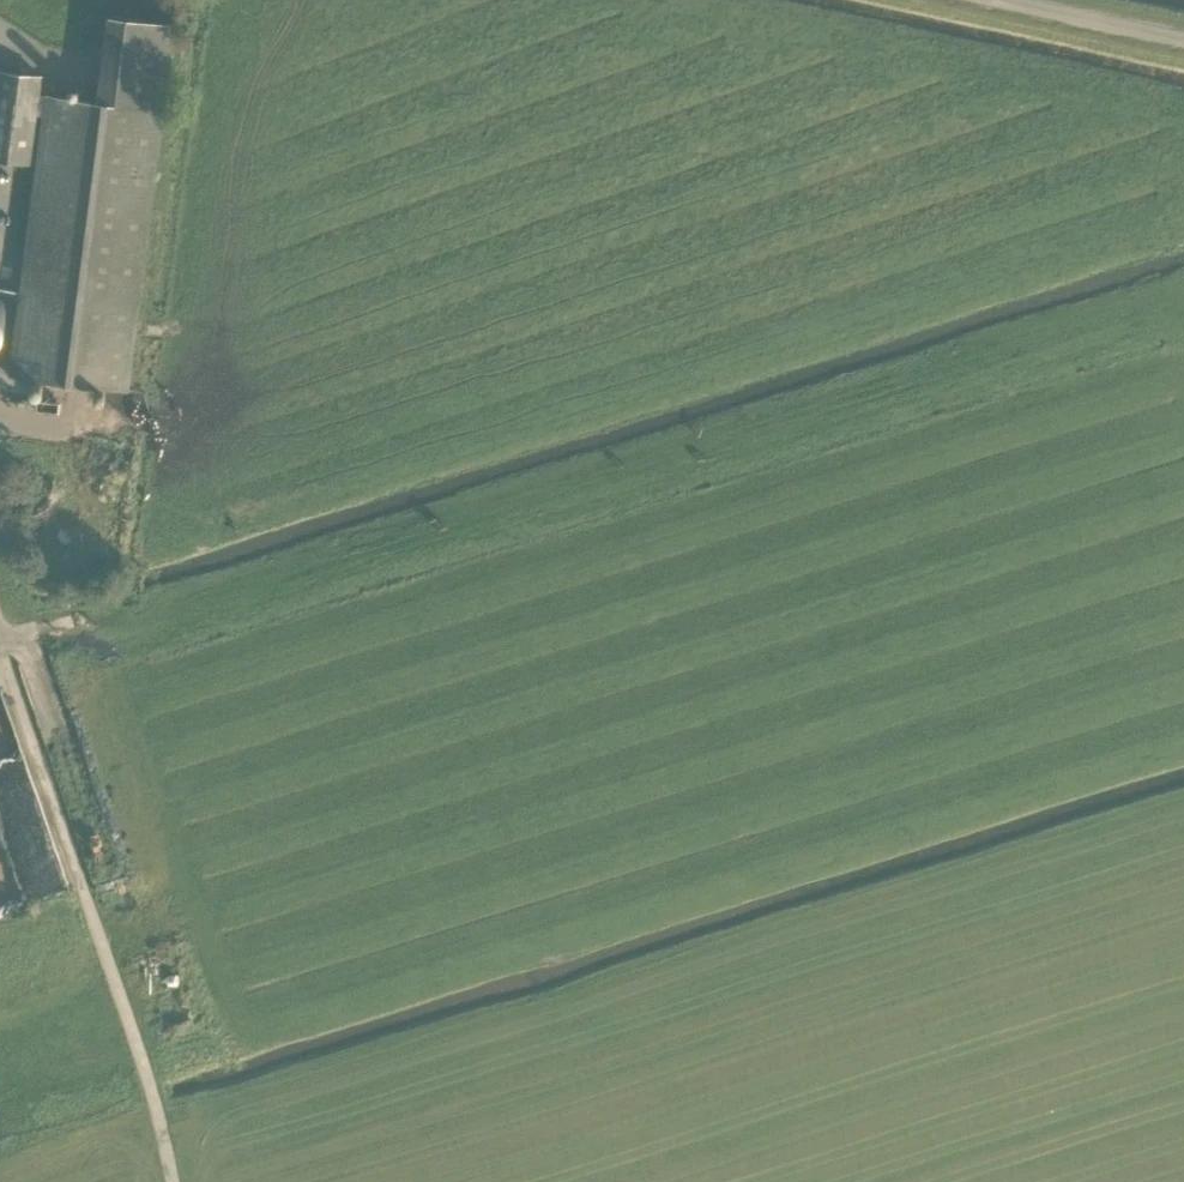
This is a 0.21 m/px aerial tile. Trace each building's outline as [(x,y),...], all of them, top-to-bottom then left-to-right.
[(95,103),(38,96),(40,78),(0,73),(0,161),(29,164),(35,116),(41,117),(9,375),(127,389),(173,25),(106,17),(95,103)] [(12,238),(20,168),(0,165),(0,237),(12,238)] [(9,284),(0,267),(0,287),(9,284)]
